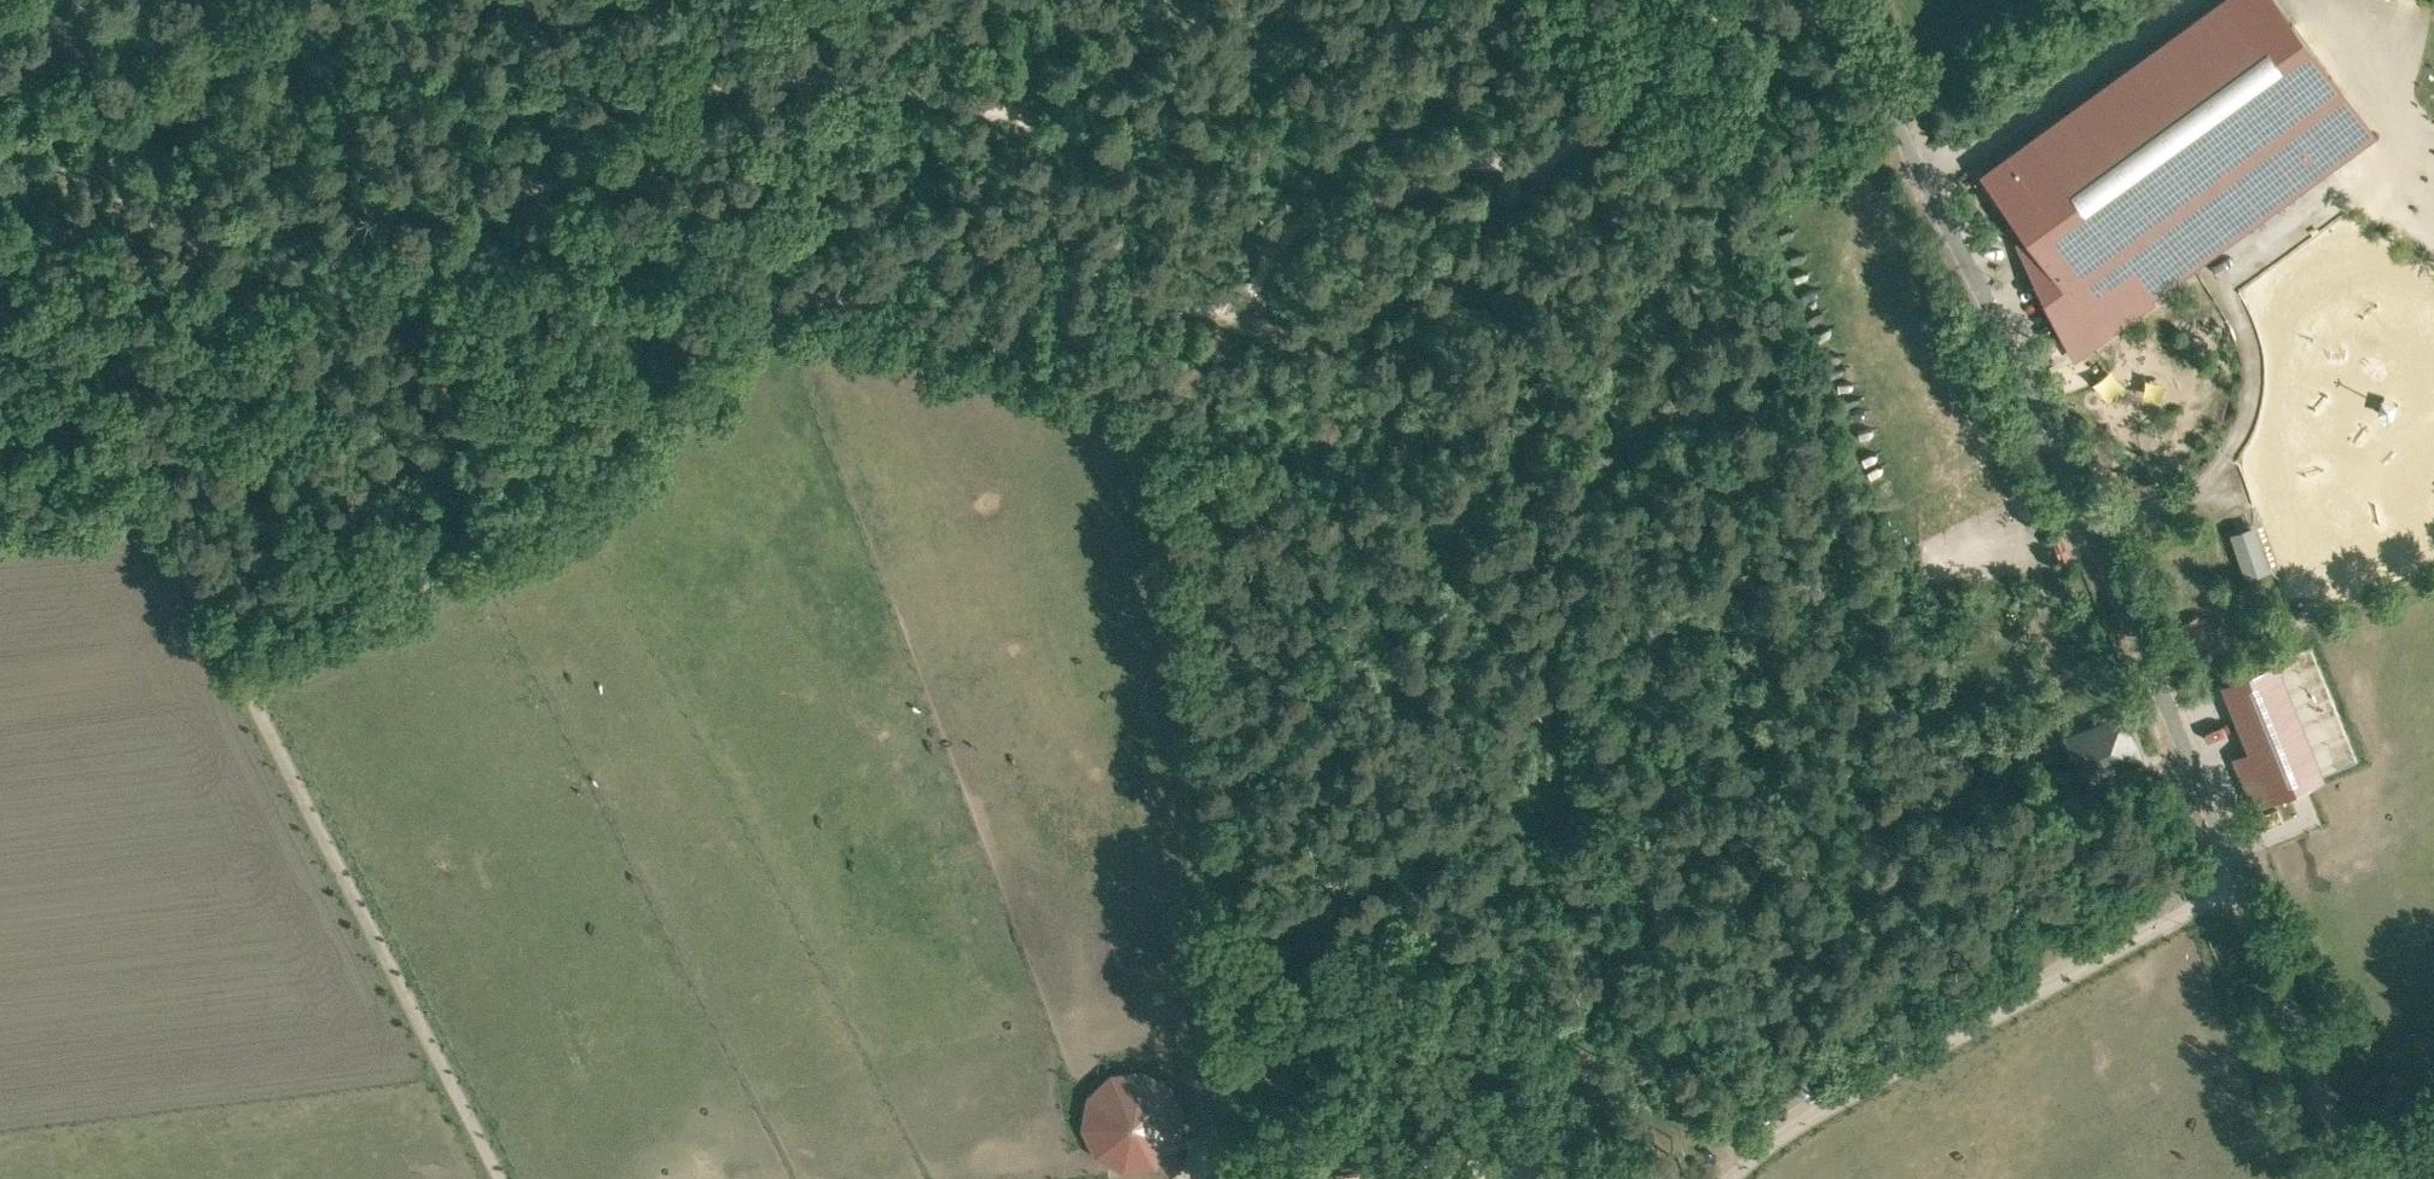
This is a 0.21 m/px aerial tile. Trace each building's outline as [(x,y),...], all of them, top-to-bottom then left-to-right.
[(1987,173),(2032,234),(2028,237),(2028,238),(2025,240),(2034,252),(2028,256),(2075,351),(2090,340),(2095,346),(2109,336),(2102,325),(2123,310),(2129,319),(2155,300),(2152,295),(2373,132),(2277,0),(2224,0),(1987,173)] [(2254,525),(2232,532),(2248,577),(2270,569),(2254,525)] [(2060,527),(2050,531),(2062,562),(2072,558),(2060,527)] [(2198,616),(2177,626),(2189,650),(2210,640),(2198,616)] [(2277,662),(2223,684),(2267,796),(2322,774),(2277,662)] [(1116,1074),(1097,1092),(1083,1129),(1099,1155),(1126,1170),(1154,1168),(1159,1162),(1160,1148),(1179,1148),(1185,1114),(1169,1085),(1145,1072),(1116,1074)] [(1179,1148),(1160,1148),(1159,1162),(1172,1172),(1186,1158),(1179,1148)]
